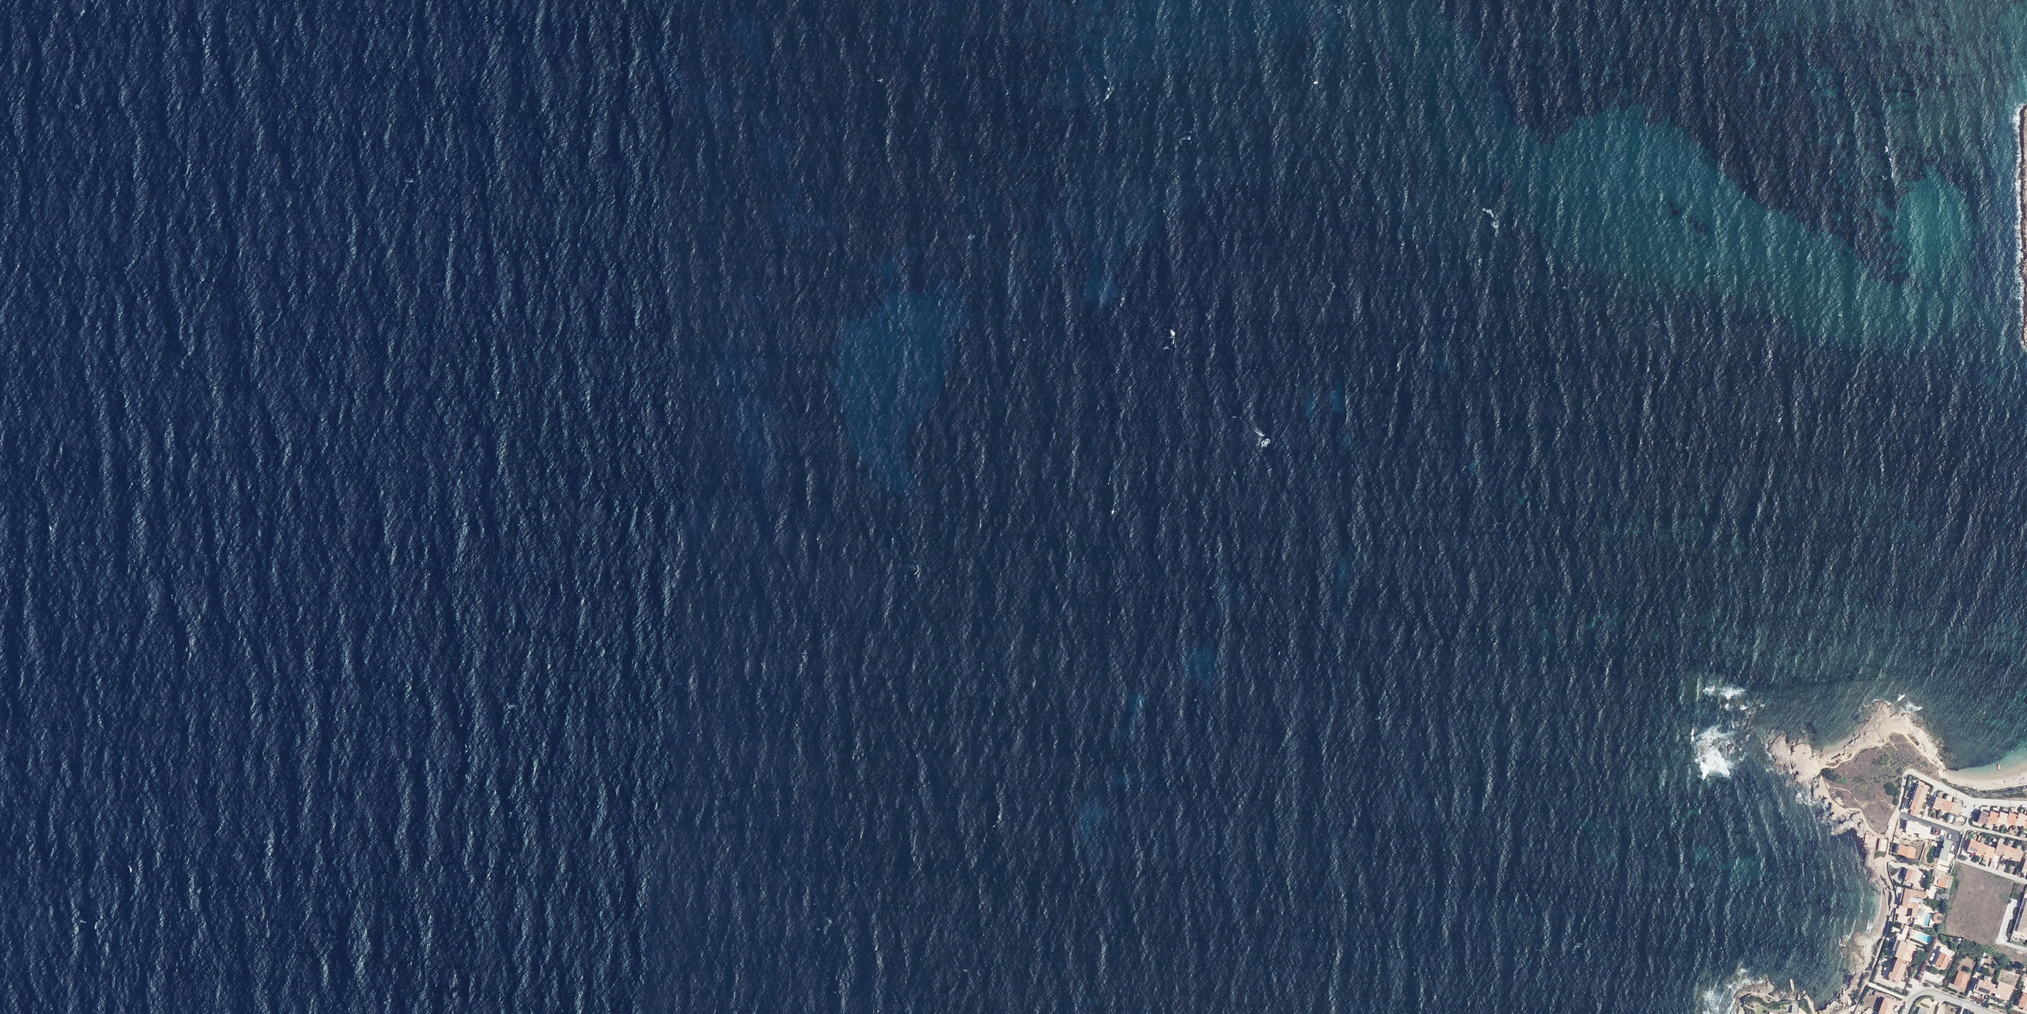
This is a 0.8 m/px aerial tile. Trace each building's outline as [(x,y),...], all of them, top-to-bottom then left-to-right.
[(1920,782),(1916,791),(1927,795),(1930,787),(1920,782)] [(1916,791),(1913,799),(1924,804),(1927,795),(1916,791)] [(1942,811),(1946,800),(1938,797),(1933,808),(1942,811)] [(1914,809),(1911,816),(1916,817),(1918,818),(1924,804),(1913,799),(1909,807),(1914,809)] [(1950,814),(1954,803),(1946,800),(1942,811),(1950,814)] [(1962,806),(1954,803),(1950,814),(1958,817),(1962,806)] [(1988,820),(1991,810),(1984,807),(1979,819),(1987,822),(1988,820)] [(1992,808),(1991,810),(1988,820),(1996,823),(1997,820),(2001,811),(1992,808)] [(2002,809),(2001,811),(1997,820),(2005,824),(2006,821),(2010,813),(2002,809)] [(2011,810),(2010,813),(2006,821),(2014,825),(2016,822),(2019,813),(2011,810)] [(2019,813),(2016,822),(2024,826),(2026,819),(2026,815),(2020,812),(2019,813)] [(1959,820),(1966,822),(1968,817),(1961,814),(1959,820)] [(1939,839),(1955,844),(1957,838),(1950,836),(1949,840),(1940,837),(1939,839)] [(1983,852),(1988,841),(1979,837),(1978,839),(1975,838),(1971,848),(1983,852)] [(1951,858),(1955,844),(1939,839),(1937,845),(1941,846),(1940,850),(1942,851),(1940,855),(1951,858)] [(1889,841),(1880,840),(1879,851),(1887,853),(1889,841)] [(1992,856),(1996,844),(1988,841),(1983,852),(1992,856)] [(2009,855),(2014,845),(2005,842),(2003,847),(2001,852),(2009,855)] [(2001,852),(2003,847),(1996,844),(1992,856),(1999,858),(2001,852)] [(2018,859),(2022,848),(2014,845),(2009,855),(2018,859)] [(1915,851),(1900,846),(1897,854),(1912,859),(1915,851)] [(2022,848),(2018,859),(2026,862),(2026,860),(2026,850),(2022,848)] [(1917,872),(1908,869),(1904,879),(1914,882),(1917,872)] [(1934,871),(1933,877),(1935,878),(1940,879),(1938,886),(1946,888),(1944,894),(1948,895),(1950,889),(1951,883),(1953,878),(1943,875),(1943,874),(1934,871)] [(1926,892),(1905,888),(1902,902),(1901,906),(1912,909),(1909,918),(1914,919),(1915,918),(1917,909),(1918,905),(1909,902),(1911,896),(1927,899),(1928,893),(1926,892)] [(2012,933),(2026,893),(2023,891),(2009,931),(2012,933)] [(2026,893),(2012,933),(2026,938),(2026,935),(2026,893)] [(1941,924),(1943,919),(1944,915),(1939,914),(1937,914),(1935,915),(1934,915),(1933,918),(1933,919),(1933,921),(1934,922),(1936,923),(1941,924)] [(1907,928),(1907,929),(1904,937),(1905,937),(1910,940),(1914,930),(1907,928)] [(1910,940),(1905,937),(1904,938),(1901,937),(1894,952),(1901,955),(1911,959),(1918,961),(1918,962),(1920,958),(1914,955),(1919,943),(1910,940)] [(1938,961),(1944,948),(1941,947),(1935,960),(1938,961)] [(1953,952),(1944,948),(1938,961),(1948,965),(1953,952)] [(1911,959),(1901,955),(1895,969),(1893,968),(1891,973),(1900,976),(1902,971),(1905,972),(1911,959)] [(1969,973),(1959,970),(1957,977),(1955,976),(1954,981),(1965,985),(1969,973)] [(1977,988),(1991,993),(1991,992),(1994,983),(1980,978),(1977,988)] [(1994,983),(1991,992),(1996,993),(2007,997),(2008,992),(2011,993),(2013,987),(1999,982),(1999,985),(1994,983)] [(1876,989),(1874,994),(1883,998),(1885,993),(1876,989)] [(1882,1011),(1885,1013),(1884,1013),(1890,1013),(1896,1000),(1888,997),(1882,1011)] [(1799,1013),(1800,1001),(1793,1000),(1792,1012),(1799,1013)]
